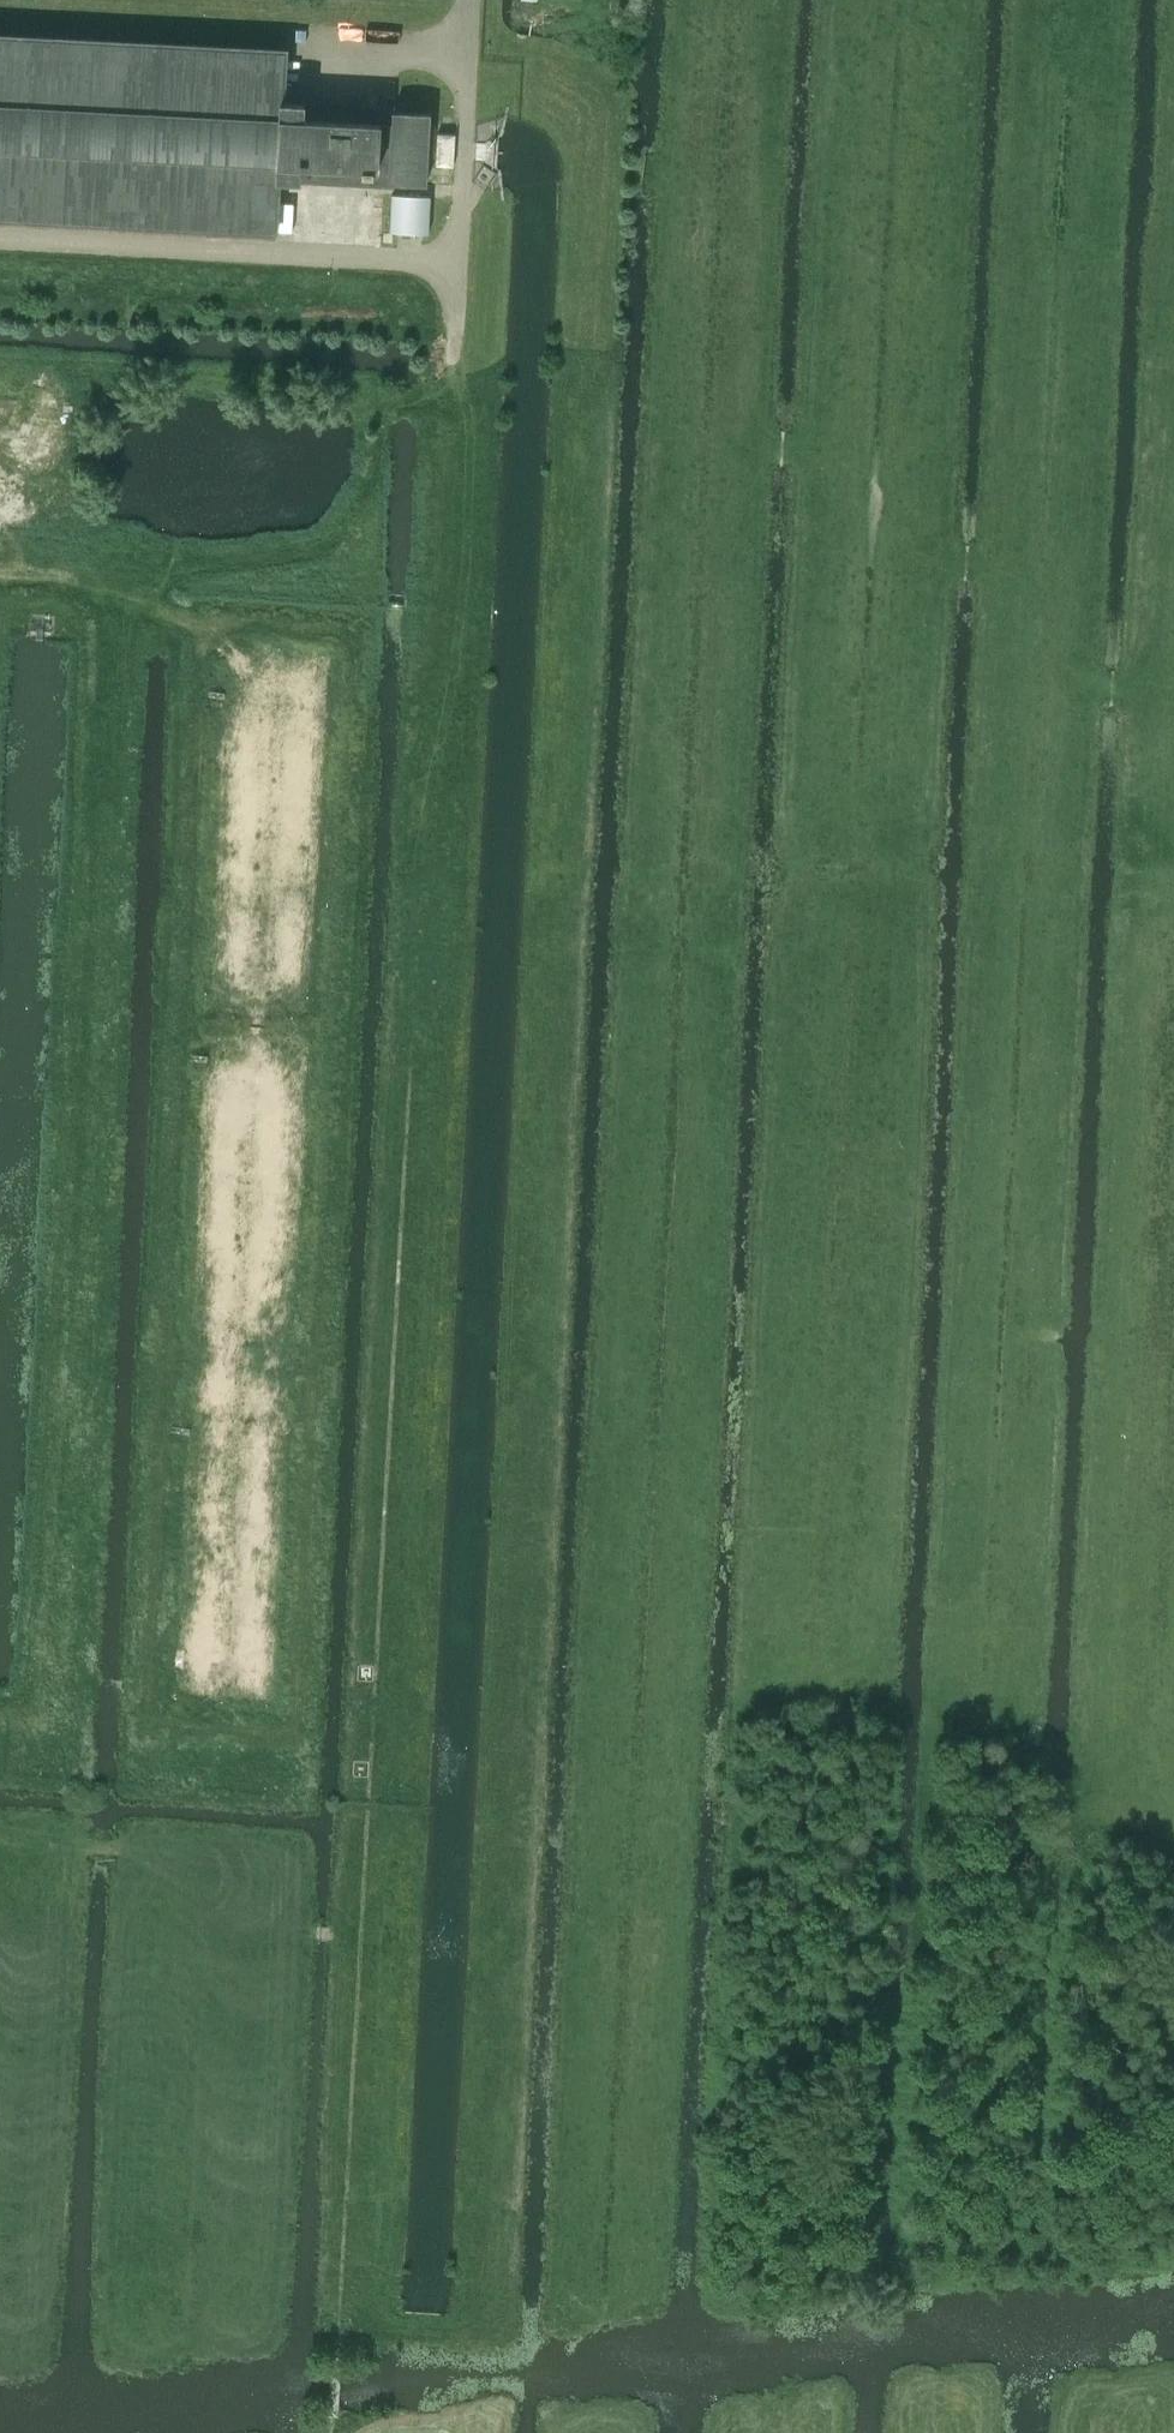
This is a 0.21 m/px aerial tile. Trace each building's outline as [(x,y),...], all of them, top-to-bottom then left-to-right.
[(275,231),(278,180),(392,186),(392,182),(427,184),(430,114),(396,112),(397,107),(283,101),(285,49),(0,34),(0,216),(275,231)] [(437,164),(454,165),(456,133),(439,132),(437,164)] [(391,194),(390,231),(428,233),(430,195),(391,194)]
